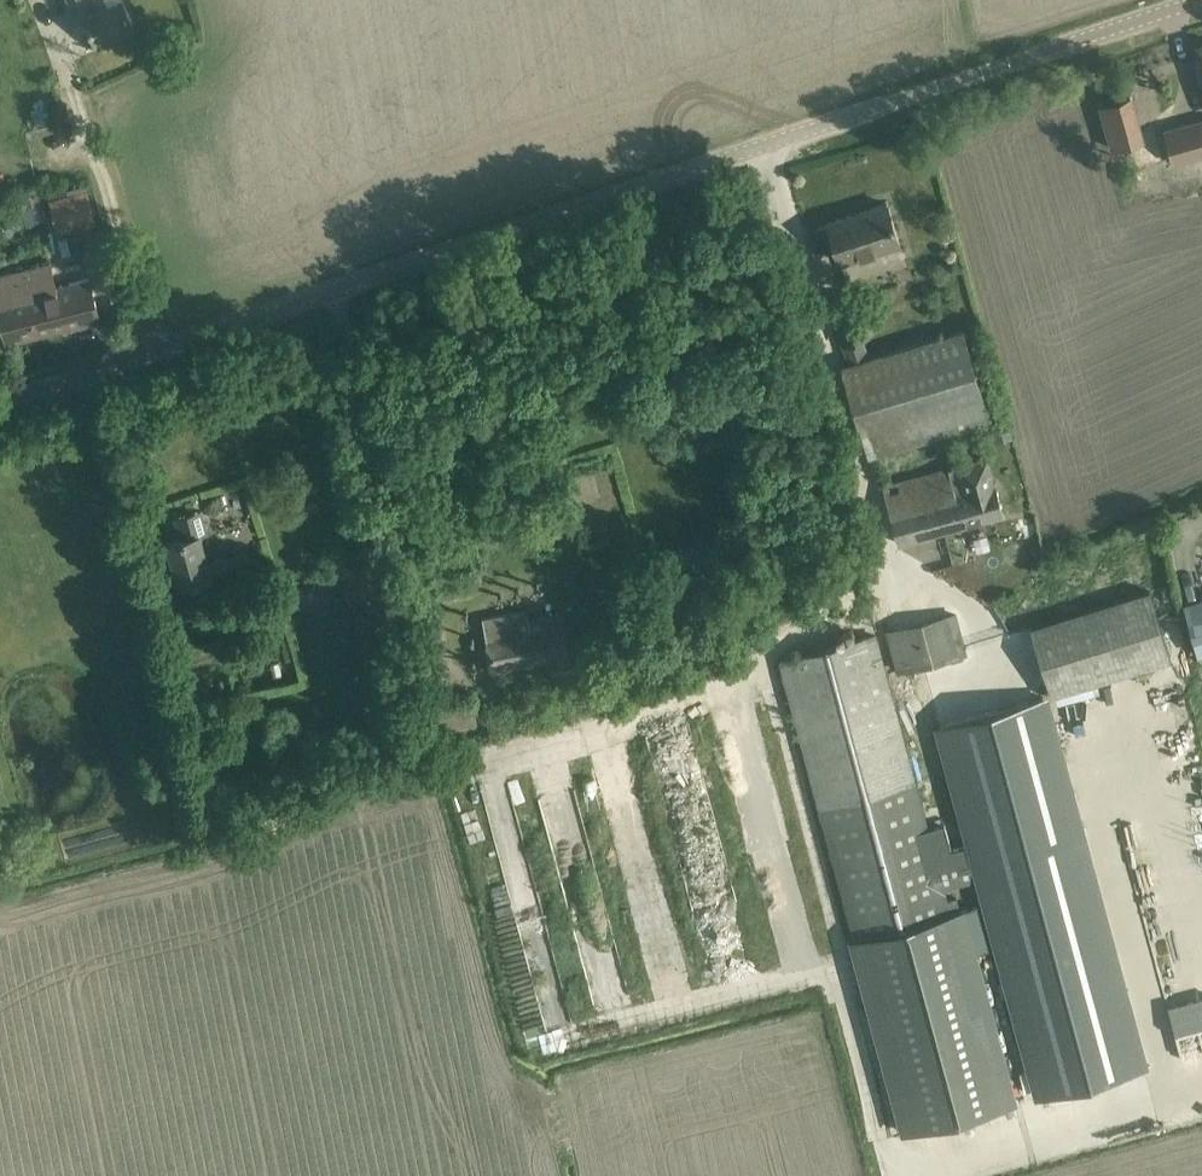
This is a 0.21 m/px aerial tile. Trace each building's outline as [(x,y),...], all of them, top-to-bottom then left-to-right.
[(77,19),(85,16),(98,44),(115,36),(114,32),(134,23),(124,1),(123,0),(116,0),(108,3),(107,0),(69,0),(77,19)] [(1114,148),(1142,140),(1130,98),(1102,107),(1114,148)] [(1174,163),(1201,155),(1201,120),(1165,131),(1174,163)] [(60,232),(98,224),(90,191),(52,200),(60,232)] [(21,197),(24,210),(22,211),(28,225),(48,217),(43,203),(35,206),(32,194),(21,197)] [(822,247),(834,242),(840,261),(899,243),(887,203),(828,221),(828,223),(815,227),(822,247)] [(94,295),(89,278),(56,286),(50,263),(0,276),(0,313),(7,342),(100,319),(94,295)] [(831,304),(843,343),(849,364),(842,366),(869,455),(945,433),(947,437),(955,435),(953,430),(990,419),(963,330),(869,358),(863,336),(868,335),(856,296),(831,304)] [(1004,514),(997,491),(995,481),(988,455),(947,468),(882,486),(898,543),(1004,514)] [(522,505),(529,529),(554,521),(565,518),(558,494),(522,505)] [(175,515),(181,537),(168,541),(180,585),(231,570),(227,556),(209,561),(200,532),(207,530),(201,508),(175,515)] [(346,593),(369,586),(394,579),(387,554),(362,562),(339,569),(346,593)] [(1046,592),(1056,588),(1047,566),(1037,570),(1046,591),(1046,592)] [(1148,589),(1030,625),(1052,695),(1170,659),(1148,589)] [(1185,603),(1199,652),(1201,652),(1201,598),(1185,603)] [(572,667),(563,613),(528,620),(526,609),(481,617),(491,670),(548,660),(550,670),(572,667)] [(959,612),(887,631),(898,671),(898,672),(970,653),(969,650),(959,612)] [(875,635),(780,660),(855,937),(848,939),(900,1134),(1018,1102),(966,907),(950,912),(875,635)] [(278,660),(269,663),(273,676),(282,673),(278,660)] [(1147,1067),(1046,694),(934,725),(1035,1098),(1147,1067)]
